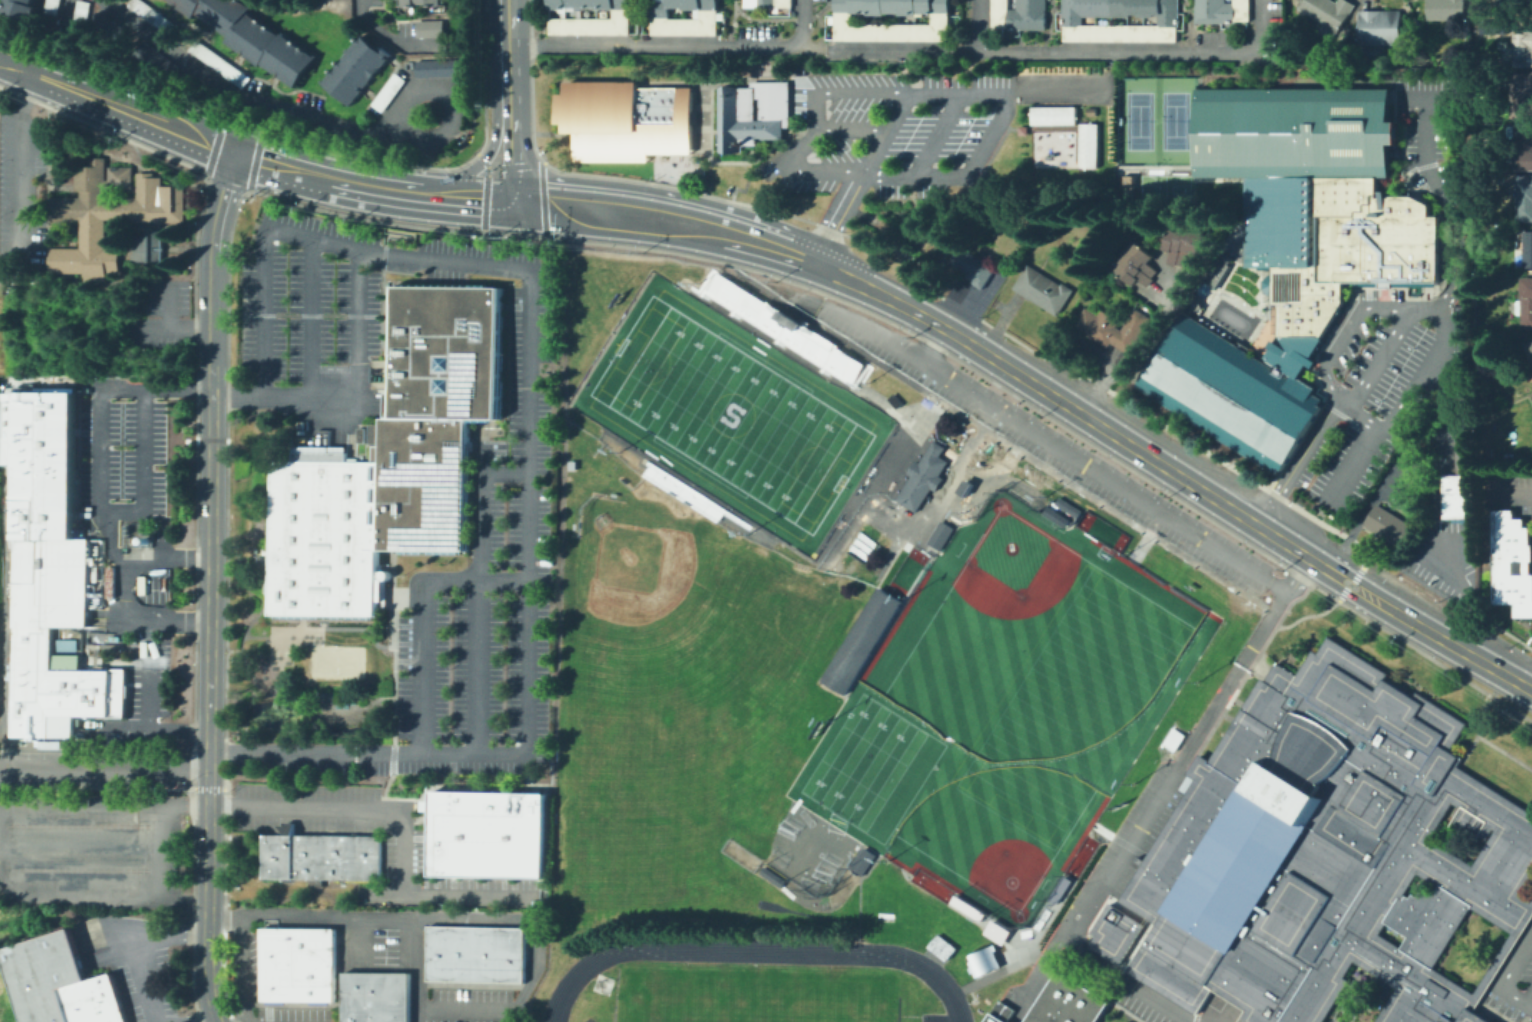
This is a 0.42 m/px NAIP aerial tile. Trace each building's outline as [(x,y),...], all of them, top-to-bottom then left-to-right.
[(7,13),(11,0),(37,0),(35,6),(41,8),(36,23),(7,13)] [(43,9),(45,0),(59,0),(56,12),(43,9)] [(71,38),(76,0),(84,0),(91,1),(85,40),(71,38)] [(125,6),(168,37),(177,25),(142,0),(130,0),(125,6)] [(281,35),(278,40),(247,18),(253,10),(239,0),(167,0),(195,20),(199,15),(232,39),(228,44),(261,67),(263,64),(295,86),(314,59),(281,35)] [(616,11),(616,0),(633,0),(633,36),(552,36),(552,19),(616,19),(616,11)] [(552,10),(552,0),(616,0),(616,11),(599,10),(599,9),(572,9),(572,10),(552,10)] [(703,13),(703,0),(721,0),(721,11),(721,36),(655,36),(655,0),(666,0),(666,12),(673,12),(673,19),(697,19),(697,13),(703,13)] [(666,12),(666,0),(703,0),(703,13),(697,13),(697,11),(687,11),(687,9),(673,9),(673,12),(666,12)] [(747,9),(747,0),(795,0),(795,9),(747,9)] [(933,15),(933,0),(951,0),(951,18),(962,18),(962,27),(951,27),(951,42),(837,41),(838,0),(855,0),(855,25),(933,25),(933,15)] [(855,14),(855,0),(933,0),(933,15),(919,15),(919,17),(900,17),(900,14),(887,14),(887,16),(870,16),(870,15),(855,14)] [(994,29),(994,0),(1011,0),(1011,10),(1019,10),(1019,0),(1048,0),(1048,31),(1010,31),(1010,29),(994,29)] [(1064,27),(1065,0),(1182,0),(1182,27),(1179,27),(1178,43),(1066,42),(1066,27),(1064,27)] [(1198,25),(1198,0),(1228,0),(1228,3),(1236,3),(1236,0),(1252,0),(1252,22),(1237,22),(1237,24),(1229,24),(1198,25)] [(1301,10),(1306,0),(1332,0),(1338,4),(1341,0),(1348,0),(1357,5),(1340,33),(1339,33),(1334,41),(1321,34),(1326,25),(1301,10)] [(1430,21),(1430,0),(1468,0),(1467,21),(1430,21)] [(118,42),(95,27),(100,21),(95,18),(100,11),(104,14),(105,13),(127,29),(118,42)] [(1403,46),(1364,45),(1363,12),(1403,11),(1403,46)] [(413,19),(413,36),(441,35),(441,18),(413,19)] [(1515,22),(1531,22),(1531,67),(1515,67),(1515,22)] [(360,37),(387,59),(350,104),(323,83),(360,37)] [(192,50),(200,39),(249,74),(240,86),(192,50)] [(159,54),(151,66),(182,87),(190,75),(159,54)] [(414,61),(460,59),(461,76),(415,78),(414,61)] [(393,72),(404,80),(381,112),(369,104),(393,72)] [(1514,73),(1531,73),(1531,118),(1513,118),(1514,73)] [(781,126),(781,137),(739,137),(739,149),(717,149),(717,86),(747,85),(747,80),(786,79),(786,126),(781,126)] [(691,86),(691,152),(648,152),(648,160),(573,160),(573,132),(565,132),(565,123),(557,123),(557,93),(564,93),(564,81),(637,81),(637,86),(691,86)] [(1266,273),(1273,273),(1273,265),(1243,265),(1243,263),(1243,175),(1195,175),(1195,87),(1389,87),(1389,119),(1395,119),(1395,142),(1389,142),(1389,175),(1377,175),(1377,196),(1380,196),(1380,189),(1385,189),(1385,196),(1389,196),(1389,194),(1413,194),(1427,203),(1428,214),(1437,214),(1438,237),(1440,237),(1440,251),(1437,251),(1438,280),(1434,280),(1434,284),(1389,285),(1389,286),(1382,286),(1376,286),(1376,285),(1358,285),(1313,358),(1317,360),(1315,363),(1313,367),(1309,365),(1303,374),(1316,382),(1315,384),(1319,386),(1316,390),(1325,396),(1324,397),(1280,469),(1277,467),(1273,472),(1135,386),(1182,310),(1184,311),(1262,360),(1264,357),(1261,355),(1267,346),(1266,345),(1271,338),(1272,338),(1275,333),(1278,335),(1278,302),(1272,302),(1272,293),(1266,293),(1260,287),(1260,279),(1266,273)] [(1084,114),(1084,105),(1093,105),(1093,114),(1084,114)] [(1075,124),(1031,125),(1030,107),(1074,106),(1075,124)] [(1079,123),(1097,124),(1096,167),(1078,167),(1079,123)] [(1517,123),(1531,123),(1531,170),(1519,170),(1519,152),(1517,152),(1517,123)] [(181,221),(111,220),(111,218),(103,218),(103,246),(118,246),(118,273),(105,272),(105,282),(81,282),(81,271),(47,271),(47,246),(77,246),(77,218),(71,218),(71,221),(46,221),(47,195),(77,195),(77,190),(73,190),(73,164),(87,164),(87,155),(103,155),(103,178),(106,178),(106,165),(130,165),(130,187),(104,186),(104,195),(134,195),(134,171),(151,171),(151,175),(159,175),(159,183),(172,184),(172,185),(182,185),(181,221)] [(1121,195),(1121,173),(1134,173),(1134,195),(1121,195)] [(1519,174),(1531,174),(1531,222),(1519,222),(1519,174)] [(1165,262),(1169,250),(1160,246),(1167,227),(1175,230),(1178,223),(1188,227),(1190,222),(1208,228),(1197,258),(1186,254),(1182,264),(1174,261),(1173,265),(1165,262)] [(160,266),(145,266),(145,261),(129,261),(129,233),(144,233),(144,229),(161,229),(160,266)] [(1531,266),(1531,230),(1522,230),(1522,266),(1531,266)] [(1146,285),(1137,277),(1131,283),(1116,270),(1121,264),(1117,261),(1123,254),(1120,251),(1132,238),(1152,255),(1146,260),(1156,269),(1150,276),(1152,278),(1146,285)] [(981,288),(970,281),(971,279),(964,274),(966,270),(949,260),(959,244),(995,266),(981,288)] [(1215,288),(1202,279),(1200,278),(1215,255),(1217,256),(1221,249),(1232,256),(1230,257),(1227,263),(1230,264),(1215,288)] [(1055,314),(1010,286),(1026,261),(1058,282),(1060,280),(1071,287),(1055,314)] [(1524,277),(1531,277),(1531,329),(1524,329),(1524,277)] [(380,570),(382,569),(386,570),(388,571),(389,572),(389,575),(388,577),(386,578),(385,579),(385,607),(377,607),(377,614),(267,613),(267,591),(263,591),(263,561),(268,561),(268,459),(292,459),(292,445),(346,445),(346,456),(359,456),(359,460),(371,460),(371,443),(379,443),(379,416),(383,416),(383,410),(383,397),(383,391),(391,391),(391,285),(499,286),(498,417),(465,417),(464,549),(376,548),(376,570),(380,570)] [(1127,352),(1108,340),(1105,345),(1070,324),(1082,304),(1095,312),(1098,307),(1117,319),(1113,325),(1118,328),(1132,305),(1149,316),(1127,352)] [(1531,371),(1531,338),(1521,342),(1531,371)] [(78,667),(108,668),(108,666),(124,666),(123,682),(126,682),(126,694),(124,694),(124,715),(106,715),(106,714),(49,713),(48,735),(11,734),(12,535),(13,390),(73,390),(72,536),(87,536),(86,624),(50,624),(50,653),(78,654),(78,667)] [(367,441),(367,423),(376,423),(376,442),(367,441)] [(355,426),(363,426),(363,441),(355,441),(355,426)] [(914,511),(894,498),(909,475),(905,472),(913,458),(917,461),(931,438),(942,445),(937,454),(947,460),(937,475),(942,477),(934,490),(930,487),(914,511)] [(1470,515),(1441,516),(1440,472),(1454,472),(1454,449),(1468,449),(1470,515)] [(962,497),(954,492),(962,479),(970,484),(962,497)] [(1075,516),(1053,503),(1058,495),(1080,509),(1075,516)] [(1398,546),(1382,536),(1381,537),(1370,531),(1371,529),(1360,523),(1374,501),(1411,525),(1398,546)] [(1066,518),(1062,526),(1040,512),(1045,505),(1066,518)] [(1529,572),(1531,572),(1531,615),(1513,615),(1513,601),(1492,601),(1492,508),(1511,508),(1511,516),(1522,516),(1522,525),(1528,525),(1528,542),(1531,542),(1531,558),(1529,558),(1529,572)] [(925,541),(939,519),(951,526),(937,548),(925,541)] [(87,607),(99,607),(98,538),(86,538),(87,607)] [(877,585),(882,589),(899,599),(900,600),(842,692),(819,678),(877,585)] [(1478,1014),(1491,1021),(1381,1021),(1404,985),(1348,950),(1331,978),(1336,981),(1310,1021),(1248,1021),(1249,1021),(1246,1019),(1254,1007),(1208,978),(1206,981),(1204,985),(1209,988),(1193,1014),(1123,970),(1140,944),(1141,945),(1155,923),(1160,914),(1156,911),(1150,908),(1148,910),(1127,897),(1206,771),(1208,768),(1210,769),(1213,765),(1261,687),(1265,689),(1269,683),(1283,691),(1288,684),(1293,674),(1310,649),(1315,652),(1325,635),(1385,673),(1382,676),(1381,678),(1410,696),(1411,694),(1414,691),(1464,722),(1447,749),(1457,755),(1450,766),(1447,770),(1531,823),(1531,856),(1509,893),(1506,897),(1524,908),(1513,925),(1466,895),(1463,900),(1468,904),(1467,906),(1430,966),(1430,967),(1424,963),(1420,969),(1468,999),(1466,1002),(1464,1005),(1465,1005),(1471,1009),(1478,1014)] [(90,643),(91,636),(105,636),(104,644),(90,643)] [(55,649),(55,637),(74,637),(74,649),(55,649)] [(1206,761),(1208,759),(1258,676),(1263,679),(1267,671),(1273,662),(1293,674),(1288,684),(1283,691),(1269,683),(1265,689),(1261,687),(1213,765),(1206,761)] [(1155,923),(1150,920),(1117,899),(1184,792),(1193,778),(1186,773),(1184,772),(1190,762),(1197,752),(1208,759),(1206,761),(1213,765),(1210,769),(1208,768),(1206,771),(1127,897),(1148,910),(1150,908),(1156,911),(1160,914),(1155,923)] [(1456,766),(1455,765),(1460,757),(1457,755),(1450,766),(1447,770),(1531,823),(1531,813),(1456,766)] [(1184,792),(1177,787),(1186,773),(1193,778),(1184,792)] [(428,874),(430,789),(544,792),(542,876),(428,874)] [(1457,821),(1467,803),(1447,791),(1417,840),(1472,875),(1502,826),(1479,812),(1469,828),(1457,821)] [(261,877),(262,833),(273,833),(273,823),(283,823),(283,820),(292,820),(292,833),(324,833),(324,827),(332,827),(332,833),(381,834),(381,878),(320,877),(320,886),(307,886),(307,877),(291,877),(291,880),(279,880),(279,877),(261,877)] [(873,854),(859,874),(847,866),(861,846),(873,854)] [(1509,893),(1506,897),(1524,908),(1513,925),(1466,895),(1463,900),(1468,904),(1467,906),(1508,932),(1471,992),(1430,966),(1430,967),(1424,963),(1420,969),(1468,999),(1466,1002),(1464,1005),(1465,1005),(1471,1009),(1476,1000),(1531,911),(1531,896),(1529,901),(1516,893),(1531,868),(1531,856),(1509,893)] [(1403,895),(1407,897),(1410,892),(1413,895),(1416,890),(1420,892),(1423,888),(1427,891),(1429,887),(1434,890),(1437,885),(1443,888),(1446,883),(1412,862),(1388,900),(1393,902),(1396,896),(1401,899),(1403,895)] [(757,872),(762,865),(783,879),(778,886),(757,872)] [(1054,903),(1070,879),(1061,874),(1046,898),(1054,903)] [(948,901),(956,907),(978,920),(984,912),(954,893),(948,901)] [(1094,935),(1091,933),(1089,931),(1107,902),(1142,923),(1117,963),(1087,945),(1094,935)] [(1398,946),(1405,935),(1384,922),(1381,920),(1385,914),(1381,911),(1366,935),(1400,956),(1403,951),(1397,947),(1398,946)] [(298,964),(261,963),(261,927),(264,927),(264,918),(276,918),(276,926),(334,927),(334,964),(298,964)] [(982,932),(1000,944),(1009,930),(990,919),(982,932)] [(450,979),(425,979),(426,924),(451,924),(450,979)] [(451,924),(475,925),(474,980),(450,979),(451,924)] [(474,980),(475,925),(500,925),(499,980),(474,980)] [(500,925),(524,926),(523,981),(499,980),(500,925)] [(23,1021),(0,951),(0,948),(68,926),(83,972),(85,978),(110,970),(126,1021),(23,1021)] [(936,932),(954,947),(944,959),(926,945),(936,932)] [(992,944),(995,949),(992,951),(999,965),(975,976),(973,971),(970,972),(967,967),(970,966),(968,961),(971,960),(969,955),(992,944)] [(1310,1021),(1381,1021),(1404,985),(1348,950),(1331,978),(1336,981),(1310,1021)] [(261,963),(298,964),(298,999),(284,999),(284,1003),(266,1003),(266,1000),(260,1000),(261,963)] [(298,964),(334,964),(334,1000),(328,1000),(328,1003),(309,1003),(309,999),(298,999),(298,964)] [(1107,999),(1057,967),(1040,994),(1034,1005),(1023,1021),(1093,1021),(1107,999)] [(376,970),(375,1021),(342,1021),(342,970),(376,970)] [(408,970),(408,1021),(375,1021),(376,970),(408,970)] [(1209,988),(1211,989),(1242,1009),(1235,1021),(1236,1021),(1248,1021),(1249,1021),(1246,1019),(1254,1007),(1208,978),(1206,981),(1204,985),(1209,988)] [(983,1021),(998,999),(1001,1001),(1013,1009),(1008,1017),(1005,1021),(1004,1021),(983,1021)]
